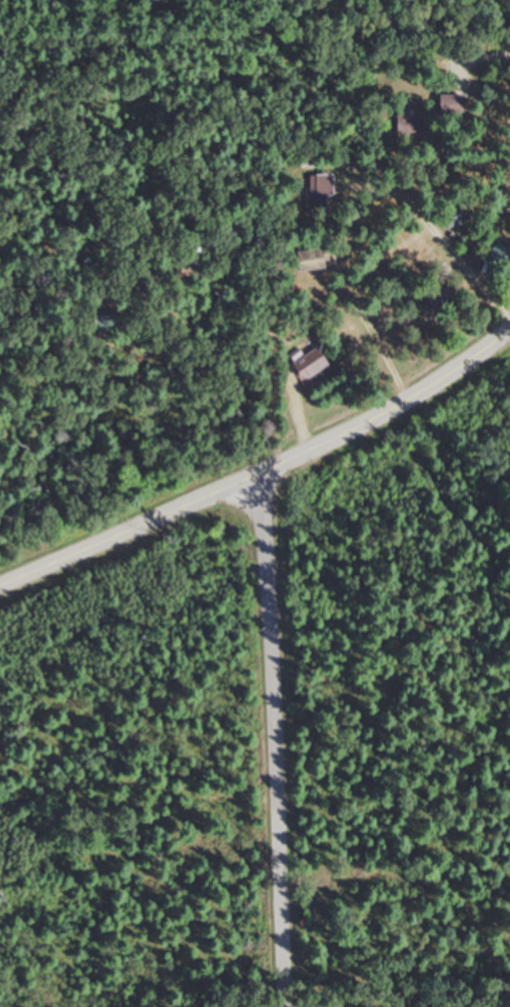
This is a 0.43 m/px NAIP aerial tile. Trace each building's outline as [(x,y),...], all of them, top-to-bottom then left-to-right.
[(438,94),(438,113),(465,113),(465,94),(438,94)] [(426,117),(408,117),(408,109),(396,109),(396,135),(426,135),(426,117)] [(333,194),(333,173),(305,173),(305,204),(327,205),(327,194),(333,194)] [(468,214),(463,209),(452,219),(456,224),(468,214)] [(488,249),(497,259),(507,251),(498,240),(488,249)] [(331,267),(331,247),(300,247),(300,267),(331,267)] [(294,362),(307,380),(330,364),(317,345),(294,362)]
